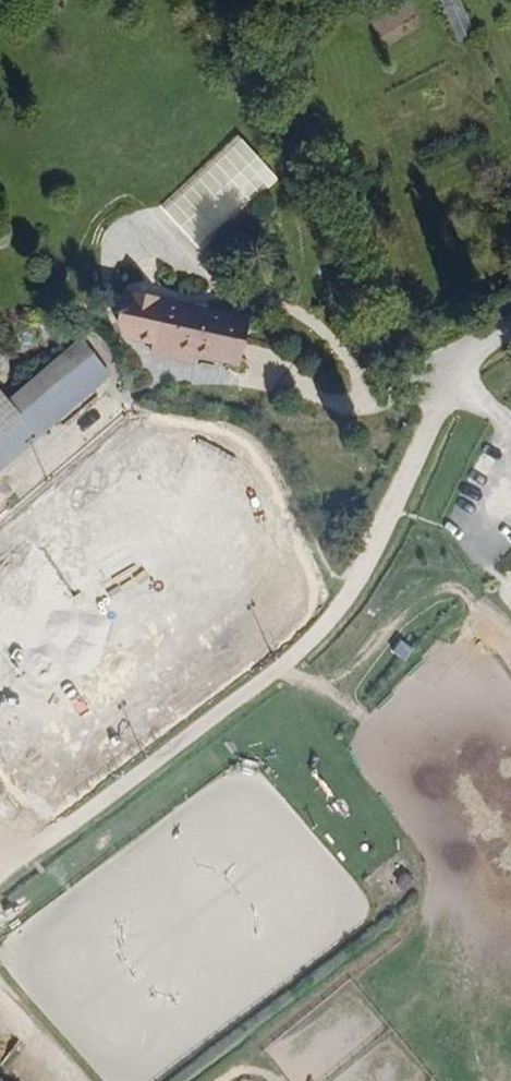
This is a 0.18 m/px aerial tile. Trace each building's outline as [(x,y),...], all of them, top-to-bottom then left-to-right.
[(461,0),(436,0),(458,47),(478,38),(461,0)] [(372,22),(386,47),(423,26),(409,1),(372,22)] [(238,136),(160,207),(201,252),(279,180),(238,136)] [(246,320),(167,303),(168,298),(126,290),(119,324),(127,337),(157,344),(155,354),(181,359),(183,349),(238,361),(246,320)] [(55,424),(112,375),(80,338),(8,401),(19,414),(35,401),(51,420),(55,424)] [(0,392),(0,431),(19,414),(8,401),(0,392)] [(51,420),(35,401),(19,414),(36,433),(51,420)] [(36,433),(19,414),(0,431),(0,465),(36,433)] [(402,642),(394,652),(405,660),(413,650),(402,642)] [(2,966),(100,1080),(156,1080),(365,922),(370,906),(367,893),(262,771),(233,764),(0,941),(0,961),(2,966)] [(264,1050),(289,1080),(328,1080),(393,1028),(352,978),(264,1050)] [(10,1035),(0,1027),(0,1046),(10,1035)] [(328,1080),(431,1080),(434,1078),(393,1028),(328,1080)]
